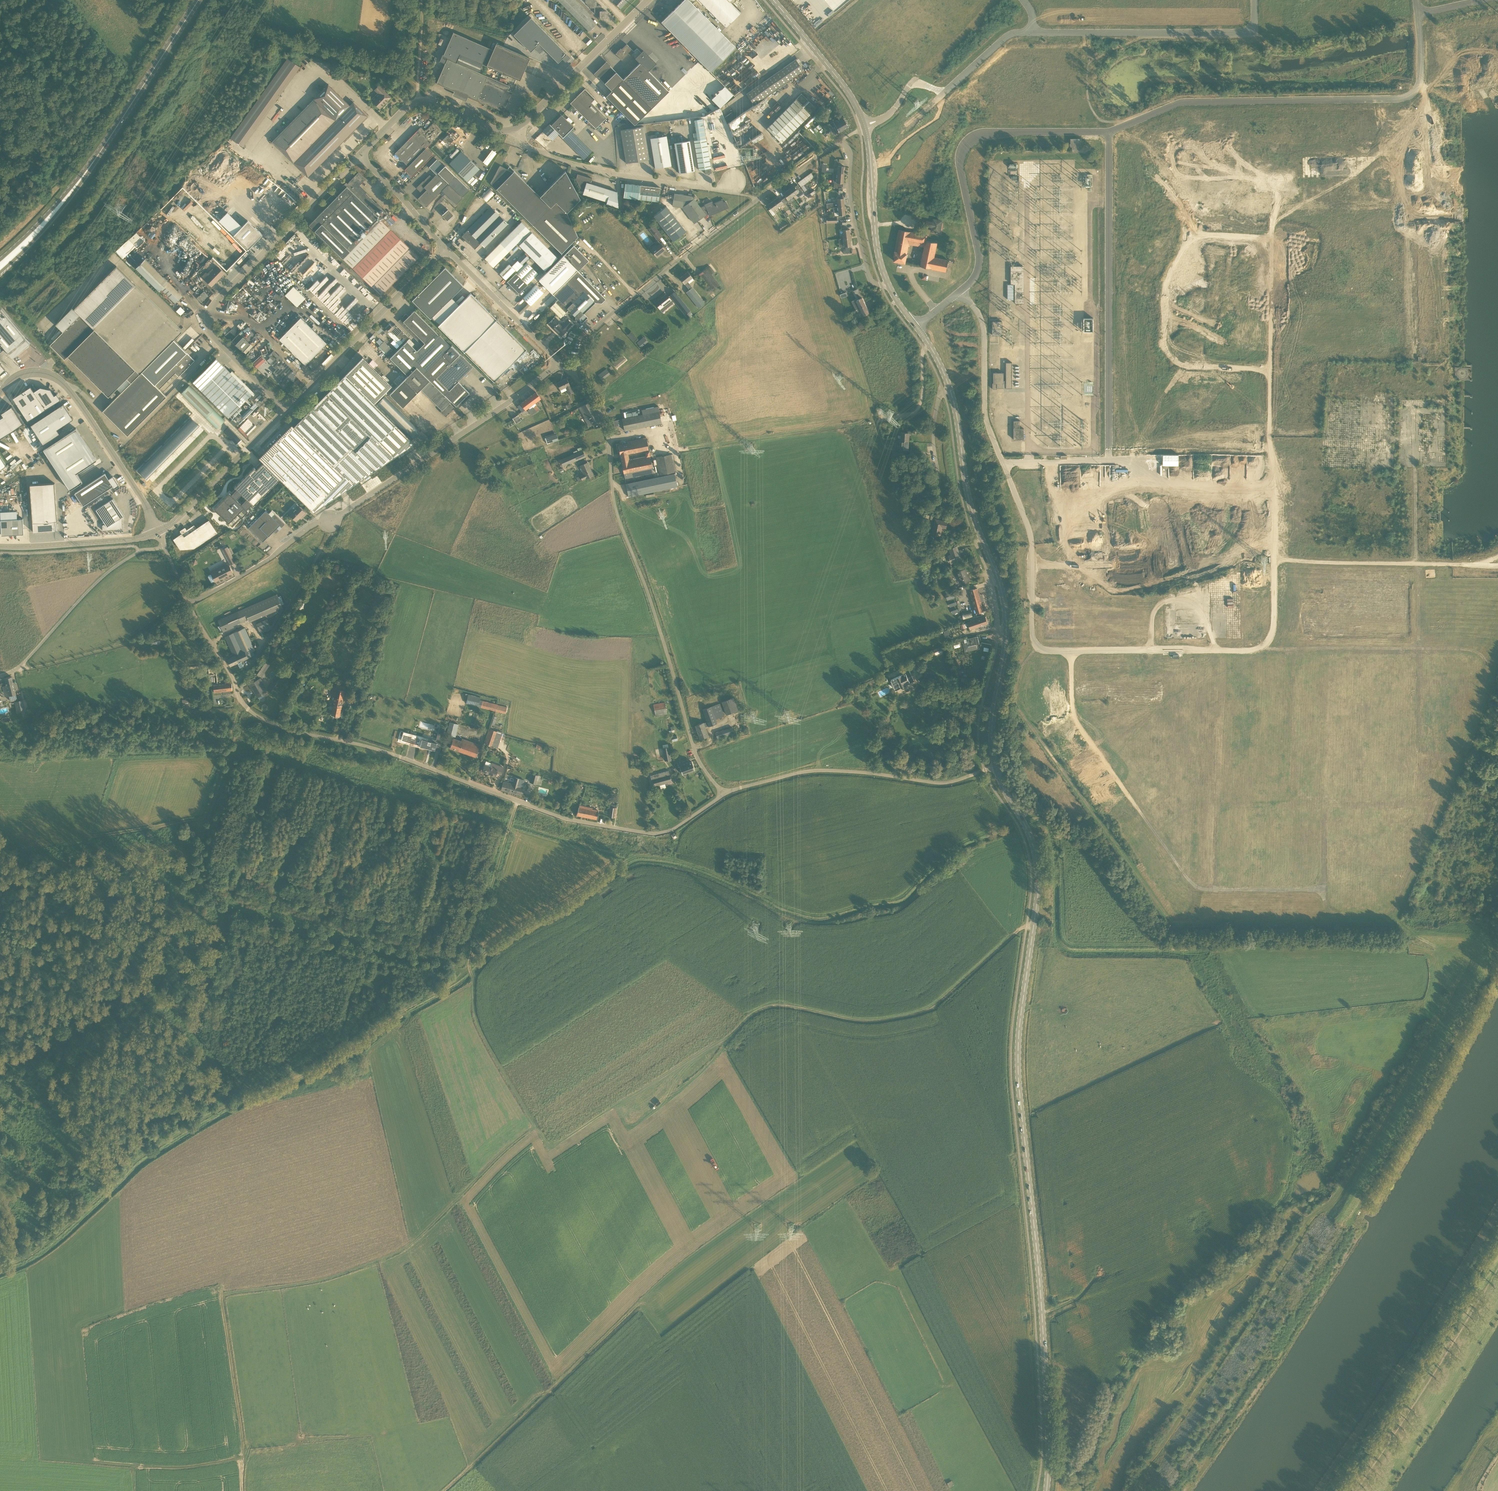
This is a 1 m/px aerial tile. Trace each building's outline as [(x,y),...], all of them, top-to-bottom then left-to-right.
[(593,28),(597,24),(589,16),(590,15),(576,0),(555,0),(557,2),(558,0),(589,31),(593,28)] [(597,1),(596,1),(595,0),(585,0),(585,2),(590,7),(590,8),(594,8),(594,12),(595,12),(600,17),(600,18),(604,18),(607,15),(607,11),(606,11),(601,6),(601,5),(597,5),(597,1)] [(613,2),(620,9),(628,0),(611,0),(613,2)] [(661,22),(711,72),(736,47),(692,4),(696,0),(684,0),(661,22)] [(726,27),(741,13),(729,2),(731,0),(698,0),(726,27)] [(531,18),(513,35),(530,52),(534,48),(539,54),(544,49),(557,63),(562,59),(565,63),(570,59),(531,18)] [(493,50),(453,33),(443,57),(447,59),(437,83),(488,105),(488,104),(504,111),(512,92),(508,90),(509,86),(481,73),(484,65),(520,80),(530,58),(496,43),(493,50)] [(640,63),(623,79),(652,109),(669,92),(648,71),(656,63),(643,50),(641,52),(637,48),(634,51),(627,44),(622,49),(621,48),(617,52),(617,53),(617,55),(622,60),(629,53),(630,55),(631,54),(640,63)] [(243,146),(297,71),(300,67),(288,58),(231,138),(243,146)] [(796,59),(746,94),(754,105),(803,70),(796,59)] [(718,108),(732,94),(699,61),(674,87),(680,86),(682,88),(683,86),(683,80),(686,80),(687,81),(690,78),(691,80),(692,82),(692,86),(706,84),(704,86),(704,89),(696,90),(699,93),(703,93),(699,96),(692,97),(694,99),(692,100),(693,104),(695,102),(708,100),(709,99),(718,108)] [(612,91),(623,79),(607,62),(595,74),(612,91)] [(612,91),(606,96),(635,126),(652,109),(623,79),(612,91)] [(350,105),(328,84),(314,99),(272,141),(294,163),(308,177),(368,116),(353,102),(350,105)] [(374,90),(377,92),(377,93),(380,95),(373,102),(380,109),(391,97),(385,91),(385,90),(380,85),(374,90)] [(570,103),(591,124),(589,126),(594,130),(595,128),(596,129),(607,118),(591,102),(595,99),(585,88),(570,103)] [(767,128),(781,143),(816,108),(802,94),(767,128)] [(728,121),(736,116),(733,111),(725,117),(728,121)] [(573,127),(561,115),(551,125),(550,124),(543,131),(552,140),(559,133),(563,137),(562,137),(584,159),(592,151),(571,129),(574,126),(573,126),(573,127)] [(706,174),(712,173),(706,138),(703,118),(694,120),(698,140),(694,140),(699,170),(705,169),(706,174)] [(846,122),(844,118),(838,121),(837,119),(828,124),(830,128),(834,126),(837,132),(848,126),(848,125),(847,122),(846,122)] [(432,141),(442,131),(433,122),(425,131),(421,128),(421,127),(420,128),(395,153),(408,166),(405,169),(412,177),(433,155),(426,148),(432,141)] [(626,163),(638,161),(649,159),(644,127),(621,131),(626,163)] [(450,137),(447,135),(443,140),(445,142),(446,141),(449,144),(454,139),(451,136),(450,137)] [(455,140),(460,146),(464,141),(459,136),(455,140)] [(655,168),(671,166),(667,136),(650,139),(655,168)] [(1079,151),(1079,147),(1079,146),(1079,144),(1079,139),(1071,139),(1071,144),(1072,144),(1072,151),(1079,151)] [(679,173),(694,171),(690,141),(674,143),(679,173)] [(449,163),(467,180),(479,168),(461,151),(449,163)] [(426,206),(429,203),(442,190),(456,204),(463,197),(462,196),(469,190),(455,176),(446,167),(445,166),(444,167),(437,159),(429,167),(437,174),(433,178),(430,175),(416,188),(421,193),(422,192),(423,193),(418,198),(426,206)] [(513,172),(508,170),(500,165),(491,183),(515,207),(532,189),(514,171),(513,172)] [(580,199),(565,171),(540,196),(532,189),(515,207),(562,253),(578,236),(567,212),(580,199)] [(358,185),(363,179),(359,174),(348,185),(346,182),(342,186),(345,189),(337,197),(333,193),(323,204),(326,207),(309,225),(343,258),(381,296),(419,257),(383,222),(389,216),(358,185)] [(606,204),(618,207),(617,192),(590,183),(592,178),(578,174),(576,179),(581,188),(584,189),(583,194),(607,201),(606,204)] [(843,183),(844,175),(837,174),(837,182),(834,182),(834,188),(838,188),(838,182),(843,183)] [(660,187),(625,183),(624,197),(659,201),(660,187)] [(793,186),(788,189),(793,196),(796,194),(798,197),(800,196),(803,194),(804,193),(809,189),(809,188),(804,192),(801,187),(800,188),(797,184),(794,187),(793,186)] [(481,196),(487,202),(495,194),(489,188),(481,196)] [(786,203),(789,201),(788,200),(793,196),(788,189),(783,193),(786,197),(783,198),(786,203)] [(700,208),(692,196),(674,193),(672,206),(683,208),(694,223),(706,215),(719,209),(720,211),(728,207),(726,202),(723,203),(722,200),(713,204),(712,201),(704,205),(705,206),(700,208)] [(781,200),(778,197),(773,201),(778,207),(783,203),(784,204),(786,203),(783,198),(781,200)] [(842,206),(844,205),(843,198),(837,199),(837,202),(826,203),(827,208),(833,207),(841,206),(841,207),(843,207),(842,206)] [(773,211),(778,207),(773,201),(768,204),(773,211)] [(636,204),(623,202),(622,209),(635,210),(636,204)] [(841,206),(833,207),(834,212),(838,212),(839,215),(845,214),(844,205),(842,206),(843,207),(841,207),(841,206)] [(470,244),(476,238),(500,215),(491,206),(462,236),(470,244)] [(686,231),(667,207),(653,217),(673,242),(686,231)] [(447,220),(452,215),(446,208),(440,213),(447,220)] [(256,213),(242,227),(256,241),(270,227),(256,213)] [(484,247),(508,223),(500,215),(476,238),(470,244),(475,248),(480,243),(484,247)] [(940,227),(942,221),(934,220),(934,223),(928,221),(927,225),(933,226),(932,230),(937,231),(937,232),(939,233),(940,228),(941,229),(941,227),(940,227)] [(557,258),(521,222),(485,258),(493,267),(517,243),(545,270),(557,258)] [(657,239),(662,236),(654,225),(649,228),(657,239)] [(933,257),(936,243),(924,241),(926,234),(899,230),(895,251),(894,256),(895,256),(894,261),(905,263),(909,244),(924,246),(920,266),(946,271),(949,260),(933,257)] [(852,246),(851,237),(849,237),(849,238),(848,238),(844,238),(840,239),(841,243),(845,243),(845,246),(852,246)] [(661,244),(660,243),(658,245),(657,243),(650,248),(652,250),(657,257),(661,254),(660,253),(665,250),(663,247),(665,246),(662,242),(661,244)] [(574,246),(563,256),(543,276),(557,290),(577,270),(578,271),(579,270),(589,261),(574,246)] [(524,253),(517,260),(522,265),(529,257),(525,253),(524,253)] [(183,295),(168,281),(145,259),(136,268),(159,290),(161,288),(175,303),(183,295)] [(499,273),(506,279),(515,270),(509,263),(499,273)] [(517,272),(516,272),(507,281),(510,284),(508,286),(516,293),(517,292),(519,293),(528,284),(528,283),(538,273),(535,271),(527,263),(517,272)] [(711,291),(720,284),(712,275),(715,273),(710,266),(699,275),(711,291)] [(1024,303),(1024,277),(1024,266),(1011,266),(1011,283),(1015,284),(1015,303),(1024,303)] [(224,273),(218,267),(215,271),(212,268),(207,273),(206,272),(202,276),(206,280),(212,286),(224,273)] [(430,319),(432,318),(448,300),(463,286),(445,267),(412,300),(430,319)] [(578,271),(577,270),(566,281),(557,290),(553,294),(555,297),(558,299),(555,301),(566,311),(568,309),(582,323),(587,317),(583,313),(595,302),(601,303),(605,299),(602,295),(578,271)] [(689,290),(692,288),(687,281),(693,278),(688,271),(680,278),(689,290)] [(135,284),(93,327),(140,374),(181,332),(182,331),(179,328),(135,284)] [(698,308),(705,303),(693,288),(686,293),(698,308)] [(201,302),(208,296),(204,291),(197,298),(201,302)] [(655,303),(660,309),(664,306),(666,309),(673,303),(671,301),(671,300),(673,298),(681,307),(681,306),(688,315),(691,312),(675,291),(668,296),(666,294),(655,303)] [(474,297),(471,293),(456,308),(448,300),(432,318),(439,325),(438,325),(464,351),(496,319),(489,312),(490,311),(489,311),(478,301),(479,299),(475,296),(474,297)] [(856,310),(866,305),(862,297),(856,300),(858,304),(854,306),(856,310)] [(870,312),(866,305),(856,310),(858,314),(862,312),(864,315),(870,312)] [(64,331),(80,314),(73,307),(57,324),(64,331)] [(13,358),(30,344),(0,310),(0,343),(13,358)] [(390,358),(408,376),(416,367),(429,380),(445,395),(451,401),(456,406),(469,393),(458,381),(471,368),(473,366),(460,353),(459,354),(440,335),(439,335),(414,310),(409,316),(406,313),(398,321),(422,345),(417,351),(412,346),(415,344),(410,338),(390,358)] [(127,378),(131,383),(140,374),(93,327),(80,314),(64,331),(50,345),(64,359),(68,356),(108,397),(127,378)] [(305,364),(326,343),(327,343),(301,318),(280,339),(305,364)] [(504,326),(501,323),(497,319),(497,318),(496,319),(464,351),(464,352),(464,351),(494,381),(527,349),(505,327),(505,326),(504,326)] [(562,325),(556,318),(550,323),(559,332),(558,333),(561,336),(567,329),(572,324),(568,320),(562,325)] [(1094,328),(1094,318),(1084,318),(1084,331),(1093,331),(1093,328),(1094,328)] [(1002,335),(1002,321),(1002,322),(993,322),(993,321),(993,335),(1002,335)] [(408,337),(395,324),(394,325),(393,325),(392,326),(390,324),(386,328),(387,329),(385,330),(385,331),(399,346),(408,337)] [(631,331),(628,334),(633,340),(636,338),(631,331)] [(179,376),(195,360),(187,352),(194,345),(181,332),(140,374),(131,383),(103,411),(127,436),(166,396),(159,389),(175,373),(179,376)] [(250,344),(243,337),(236,344),(243,351),(250,344)] [(646,343),(645,342),(647,341),(644,338),(642,339),(642,338),(637,343),(641,347),(646,343)] [(388,354),(392,349),(384,341),(379,345),(388,354)] [(294,381),(294,379),(295,379),(295,378),(295,377),(295,376),(294,376),(296,374),(293,370),(294,370),(283,359),(274,350),(269,355),(274,361),(273,362),(294,381)] [(616,367),(626,359),(622,355),(613,363),(616,367)] [(265,361),(262,357),(254,364),(257,368),(265,361)] [(327,393),(296,425),(294,427),(292,425),(275,442),(259,458),(279,478),(312,510),(327,494),(345,477),(344,476),(350,469),(356,475),(368,463),(369,461),(374,456),(362,445),(372,435),(393,456),(410,439),(375,403),(392,386),(363,357),(346,375),(327,393)] [(193,381),(239,428),(257,410),(259,407),(263,404),(216,358),(193,381)] [(294,381),(273,362),(271,364),(276,369),(273,372),(283,381),(286,384),(291,379),(292,381),(293,381),(294,381)] [(997,388),(1006,388),(1012,388),(1012,362),(1006,362),(1006,383),(1004,383),(1004,373),(994,373),(994,383),(993,383),(993,389),(997,389),(997,388)] [(445,395),(429,380),(416,367),(408,376),(389,394),(402,407),(420,389),(442,410),(441,411),(446,416),(454,407),(449,403),(451,401),(445,395)] [(602,379),(610,374),(607,369),(598,374),(602,379)] [(573,392),(567,378),(557,383),(560,390),(565,387),(569,394),(573,392)] [(225,421),(189,384),(181,393),(216,428),(225,421)] [(13,399),(28,421),(60,400),(56,394),(54,396),(50,390),(40,388),(34,392),(30,387),(13,399)] [(533,414),(538,410),(534,403),(541,398),(536,392),(521,403),(518,406),(522,411),(528,407),(529,409),(533,414)] [(376,404),(413,439),(421,430),(384,396),(376,404)] [(593,425),(600,420),(589,401),(579,408),(580,410),(585,418),(588,417),(593,425)] [(31,425),(43,444),(60,434),(57,429),(73,419),(63,404),(31,425)] [(12,405),(2,412),(4,416),(0,418),(0,437),(1,439),(24,424),(12,405)] [(625,430),(662,423),(659,411),(622,418),(625,430)] [(516,424),(522,420),(518,415),(513,418),(516,424)] [(191,417),(138,471),(146,479),(200,425),(191,417)] [(508,428),(515,424),(512,420),(505,424),(508,428)] [(237,434),(229,426),(224,432),(232,440),(234,438),(237,434)] [(44,449),(70,490),(83,482),(77,473),(97,460),(76,428),(44,449)] [(902,432),(901,440),(898,439),(898,440),(901,440),(909,441),(909,433),(902,432)] [(546,443),(558,439),(556,433),(544,436),(546,443)] [(651,458),(650,455),(646,456),(629,459),(627,453),(645,449),(645,452),(649,451),(649,448),(648,448),(646,437),(627,441),(627,444),(618,446),(624,473),(625,478),(653,473),(651,458)] [(909,441),(901,440),(900,448),(908,449),(909,441)] [(563,466),(585,456),(582,450),(560,460),(563,466)] [(660,474),(675,472),(671,454),(656,457),(660,474)] [(580,475),(582,480),(593,475),(588,462),(580,465),(584,474),(580,475)] [(251,503),(254,506),(280,479),(264,463),(256,470),(255,469),(236,488),(237,489),(231,494),(229,492),(214,508),(233,526),(248,511),(245,508),(251,503)] [(105,473),(75,493),(83,505),(113,486),(105,473)] [(628,496),(677,486),(675,473),(626,484),(628,496)] [(55,483),(30,485),(33,532),(58,531),(55,483)] [(113,498),(96,510),(105,523),(102,525),(103,530),(105,530),(123,529),(122,517),(124,515),(113,498)] [(307,513),(299,505),(293,511),(291,510),(288,512),(290,514),(296,521),(302,515),(303,516),(307,513)] [(272,516),(266,510),(248,528),(263,542),(268,536),(269,536),(274,531),(276,533),(285,524),(275,513),(272,516)] [(193,549),(218,531),(209,519),(196,528),(194,525),(187,530),(185,527),(180,531),(181,532),(180,532),(181,534),(173,539),(180,549),(193,549)] [(946,528),(947,522),(935,519),(932,534),(940,535),(942,527),(946,528)] [(2,520),(1,535),(23,536),(24,520),(2,520)] [(950,563),(954,562),(962,559),(957,546),(949,549),(951,554),(948,556),(950,563)] [(235,562),(231,554),(228,548),(223,550),(231,564),(235,562)] [(215,581),(233,572),(228,562),(218,568),(210,571),(215,581)] [(962,584),(970,581),(965,569),(957,572),(962,584)] [(973,600),(975,608),(975,609),(974,610),(974,613),(976,612),(977,616),(982,615),(981,612),(983,611),(986,610),(984,602),(981,603),(977,588),(970,590),(972,598),(973,600)] [(945,594),(947,599),(955,597),(953,591),(945,594)] [(240,610),(244,620),(247,619),(248,622),(280,608),(275,596),(240,610)] [(233,625),(244,620),(240,610),(222,618),(218,620),(223,632),(234,626),(233,625)] [(970,610),(961,612),(963,620),(973,618),(970,610)] [(970,629),(988,623),(985,616),(968,622),(970,629)] [(256,623),(260,633),(272,628),(267,618),(256,623)] [(238,662),(241,661),(255,655),(253,651),(255,650),(245,627),(225,636),(234,656),(228,659),(231,666),(238,662)] [(165,641),(164,636),(156,638),(151,640),(153,644),(165,641)] [(966,650),(977,647),(976,644),(980,643),(978,636),(967,639),(968,642),(964,643),(966,650)] [(305,656),(297,652),(293,658),(301,663),(305,656)] [(261,676),(268,666),(262,661),(255,672),(261,676)] [(218,667),(211,667),(211,675),(219,674),(218,667)] [(351,680),(353,673),(332,668),(330,674),(351,680)] [(895,689),(900,687),(901,687),(902,688),(903,688),(905,688),(905,686),(904,685),(914,681),(909,669),(904,671),(905,673),(891,680),(895,689)] [(3,682),(4,685),(13,683),(11,676),(4,678),(5,682),(3,682)] [(258,679),(257,680),(255,681),(253,678),(248,681),(253,690),(254,689),(258,696),(263,694),(266,692),(264,689),(266,688),(264,683),(262,685),(258,679)] [(276,690),(278,687),(276,686),(278,682),(274,679),(268,690),(272,692),(274,689),(276,690)] [(231,683),(231,681),(225,682),(225,684),(213,685),(214,692),(232,690),(232,683),(231,683)] [(2,685),(4,692),(7,691),(10,700),(17,699),(13,683),(4,685),(2,685)] [(333,684),(331,694),(332,694),(331,699),(342,701),(345,686),(333,684)] [(313,698),(314,693),(305,690),(303,696),(313,698)] [(494,710),(496,704),(480,700),(481,697),(468,694),(466,703),(494,710)] [(734,697),(725,699),(728,712),(737,709),(734,697)] [(20,707),(24,706),(23,699),(15,701),(17,710),(21,709),(20,707)] [(342,701),(331,699),(330,701),(329,700),(328,705),(330,705),(329,708),(333,709),(332,714),(339,716),(342,701)] [(653,705),(655,715),(655,716),(667,713),(665,702),(653,704),(653,705)] [(700,738),(706,736),(707,736),(704,727),(716,723),(715,719),(724,716),(720,703),(710,706),(702,709),(706,721),(696,725),(700,738)] [(496,704),(494,710),(505,713),(507,707),(496,704)] [(455,736),(459,724),(449,722),(446,734),(455,736)] [(733,733),(734,733),(732,727),(715,732),(717,738),(730,734),(731,736),(734,736),(733,733)] [(492,746),(497,731),(489,729),(484,743),(492,746)] [(420,745),(420,746),(435,750),(436,745),(438,746),(439,741),(435,740),(435,742),(428,740),(422,739),(423,738),(401,732),(399,739),(420,745)] [(480,744),(462,738),(461,741),(453,738),(450,747),(476,756),(480,744)] [(662,748),(665,760),(671,759),(669,747),(662,748)] [(680,767),(684,775),(696,769),(692,761),(689,763),(687,760),(682,762),(684,765),(680,767)] [(503,767),(491,763),(490,766),(484,765),(482,770),(491,774),(495,776),(497,772),(501,774),(503,767)] [(672,781),(670,776),(669,770),(650,775),(653,785),(651,786),(653,791),(661,788),(660,784),(672,781)] [(532,773),(529,782),(537,784),(540,775),(532,773)] [(513,783),(503,781),(501,789),(516,793),(521,794),(523,786),(519,785),(521,779),(515,777),(514,779),(513,783)] [(597,819),(599,810),(578,806),(576,815),(597,819)]
